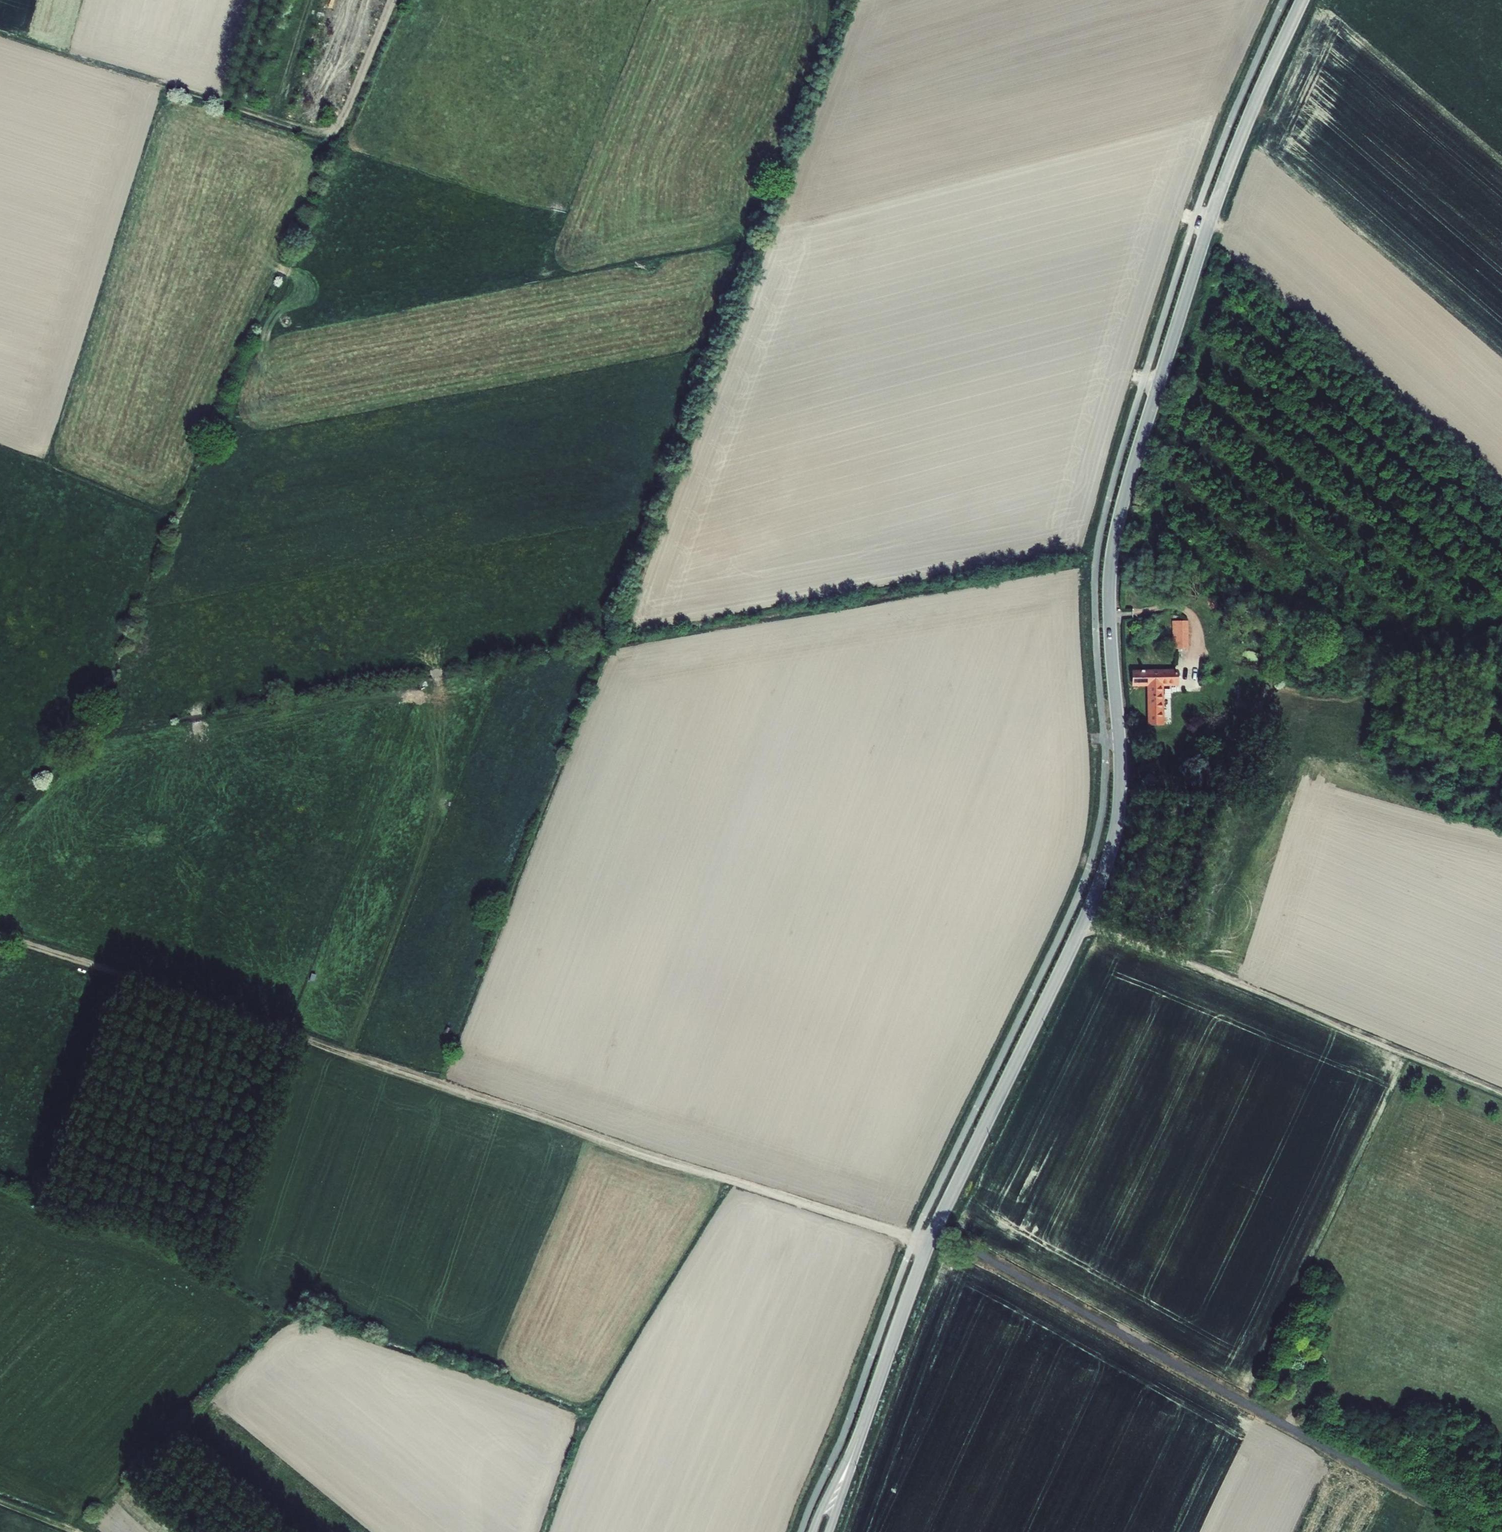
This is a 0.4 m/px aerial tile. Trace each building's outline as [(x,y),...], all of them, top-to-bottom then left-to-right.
[(1175,614),(1160,615),(1161,622),(1161,629),(1162,637),(1162,645),(1177,644),(1176,635),(1176,627),(1176,621),(1175,614)] [(1179,669),(1166,670),(1166,682),(1179,681),(1179,669)] [(1166,670),(1139,672),(1140,685),(1154,684),(1156,724),(1169,724),(1166,682),(1166,670)]
